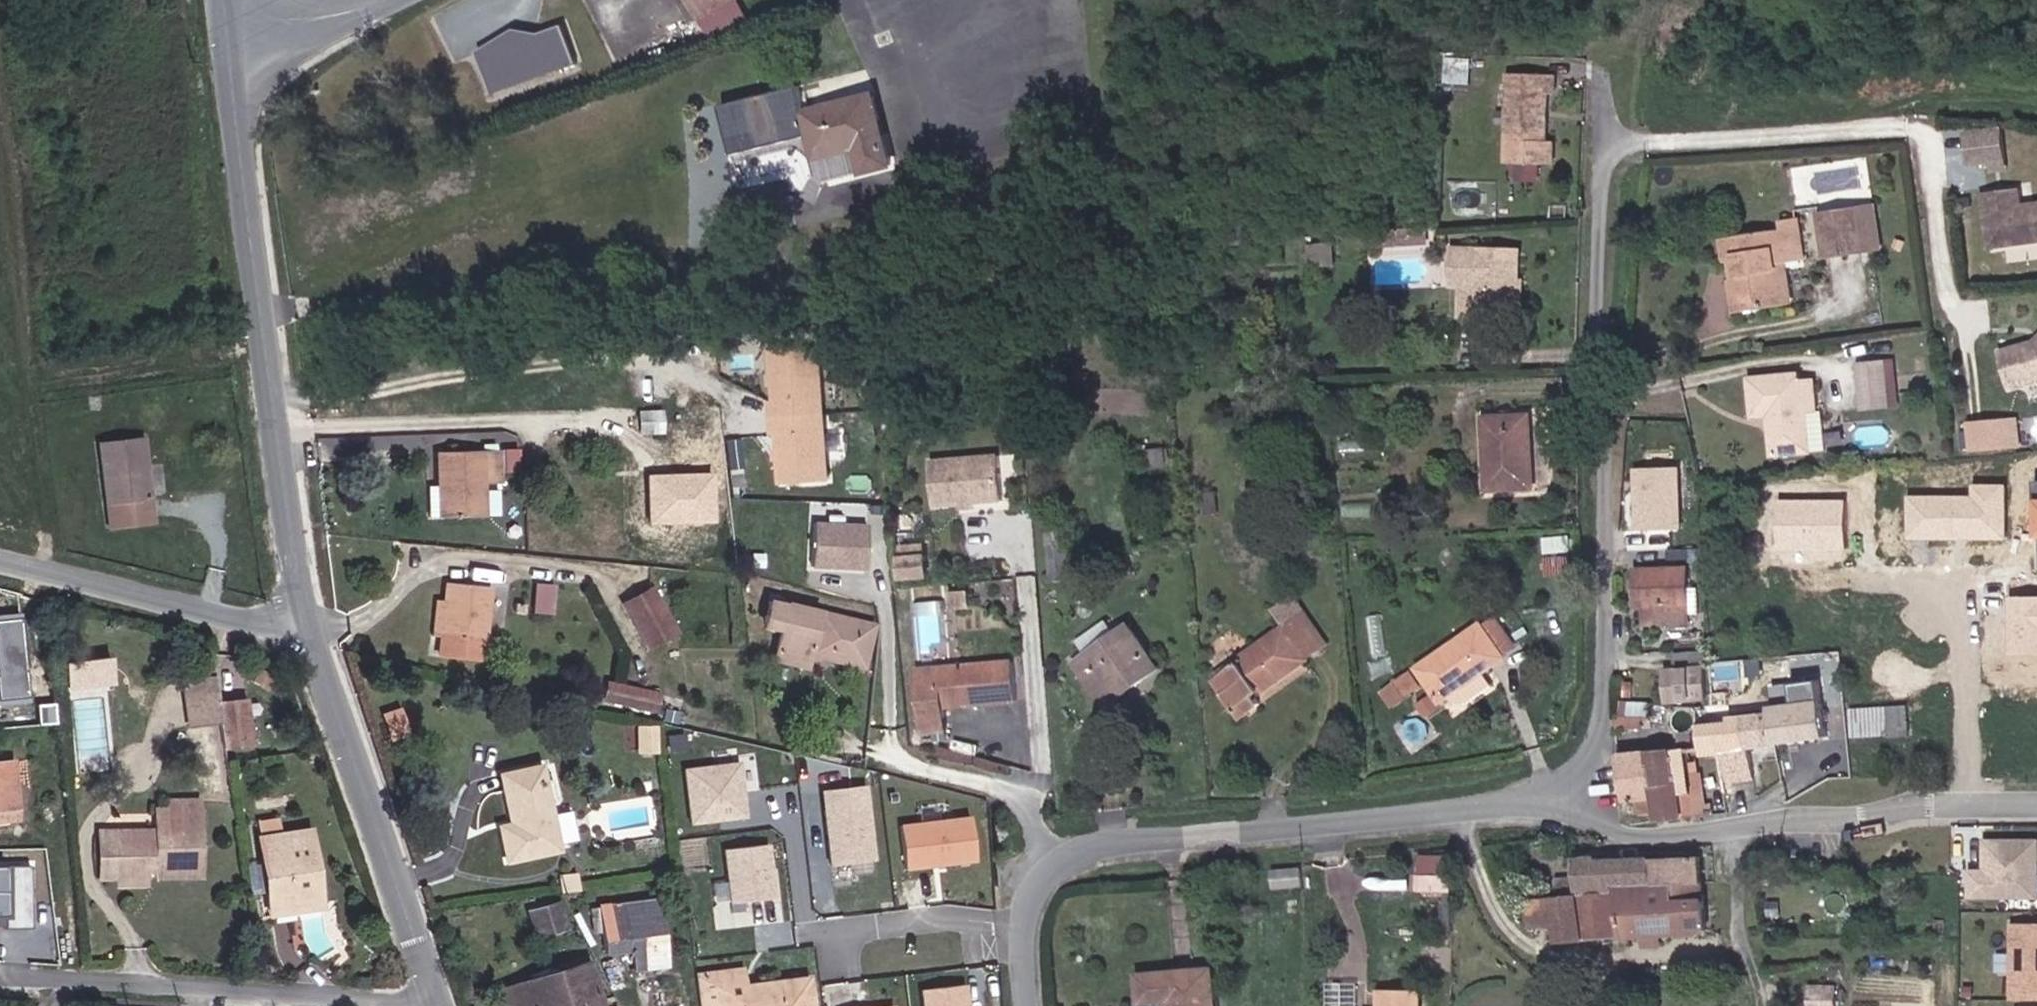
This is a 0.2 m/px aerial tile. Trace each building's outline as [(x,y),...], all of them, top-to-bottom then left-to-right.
[(706,21),(752,1),(751,0),(696,0),(706,21)] [(569,18),(474,42),(486,88),(581,64),(569,18)] [(1560,141),(1561,92),(1568,92),(1569,73),(1519,72),(1516,162),(1525,162),(1555,163),(1567,163),(1567,141),(1560,141)] [(871,91),(797,110),(813,161),(850,153),(859,174),(892,168),(871,91)] [(2021,173),(2017,141),(1982,144),(1986,176),(2021,173)] [(1554,181),(1555,163),(1525,162),(1524,180),(1554,181)] [(1440,200),(1449,200),(1449,187),(1441,188),(1440,200)] [(1999,251),(2036,245),(2036,209),(2032,210),(2029,189),(1990,195),(1999,251)] [(1836,253),(1870,248),(1866,212),(1831,216),(1836,253)] [(1773,296),(1797,292),(1792,258),(1806,257),(1816,255),(1811,218),(1798,220),(1800,230),(1736,237),(1738,258),(1748,257),(1754,311),(1775,309),(1773,296)] [(1469,290),(1529,287),(1528,250),(1459,252),(1460,280),(1469,280),(1469,290)] [(1744,312),(1754,311),(1748,257),(1738,258),(1744,312)] [(1775,309),(1812,306),(1806,257),(1792,258),(1797,292),(1773,296),(1775,309)] [(1497,302),(1529,301),(1529,287),(1469,290),(1470,316),(1498,315),(1497,302)] [(1529,314),(1529,301),(1497,302),(1498,315),(1529,314)] [(2009,357),(2024,394),(2036,388),(2036,346),(2009,357)] [(832,350),(777,353),(788,487),(840,484),(832,350)] [(1894,391),(1867,394),(1869,407),(1907,404),(1900,356),(1890,358),(1894,391)] [(1867,394),(1894,391),(1890,358),(1862,361),(1867,394)] [(1770,411),(1771,418),(1827,410),(1826,402),(1819,403),(1816,372),(1801,374),(1800,370),(1751,376),(1756,413),(1770,411)] [(602,410),(603,431),(641,432),(641,410),(602,410)] [(1827,410),(1771,418),(1776,455),(1832,447),(1827,410)] [(1496,486),(1539,484),(1536,411),(1492,414),(1496,486)] [(2026,416),(2015,417),(2018,444),(2029,444),(2026,416)] [(2015,417),(1981,421),(1984,448),(2018,444),(2015,417)] [(150,438),(104,443),(114,529),(161,524),(150,438)] [(441,454),(443,517),(493,516),(492,486),(508,484),(508,452),(441,454)] [(1008,456),(939,461),(944,507),(1014,504),(1008,456)] [(1688,527),(1688,464),(1634,463),(1634,527),(1688,527)] [(932,531),(931,510),(905,512),(907,533),(925,531),(932,531)] [(879,562),(880,518),(828,517),(826,560),(879,562)] [(925,531),(907,533),(909,553),(927,551),(925,531)] [(1652,576),(1699,572),(1698,563),(1651,567),(1652,576)] [(1671,624),(1704,621),(1699,572),(1652,576),(1656,608),(1668,608),(1671,624)] [(498,587),(453,581),(452,602),(443,601),(440,634),(449,635),(447,656),(491,663),(498,587)] [(660,589),(630,605),(657,651),(688,635),(660,589)] [(1339,644),(1304,595),(1281,610),(1293,626),(1252,653),(1257,660),(1227,682),(1246,711),(1339,644)] [(882,623),(780,599),(774,628),(788,632),(782,659),(822,672),(826,659),(874,670),(882,623)] [(1506,613),(1494,621),(1425,670),(1452,706),(1519,658),(1512,643),(1519,635),(1506,613)] [(1141,626),(1085,665),(1114,711),(1174,673),(1141,626)] [(110,652),(56,659),(59,688),(114,681),(110,652)] [(1668,698),(1713,692),(1708,654),(1683,657),(1685,668),(1664,671),(1668,698)] [(1026,660),(926,670),(932,737),(959,736),(956,712),(1031,704),(1026,660)] [(265,667),(257,682),(276,691),(283,675),(265,667)] [(1418,672),(1390,692),(1403,708),(1431,690),(1418,672)] [(225,702),(222,674),(184,679),(193,729),(229,725),(225,702)] [(1830,695),(1827,675),(1776,682),(1779,702),(1830,695)] [(668,694),(615,682),(611,702),(665,717),(668,694)] [(1836,737),(1830,695),(1779,702),(1781,714),(1798,713),(1801,741),(1836,737)] [(1720,697),(1705,699),(1710,750),(1726,748),(1723,726),(1720,697)] [(257,698),(225,702),(229,725),(231,747),(264,743),(257,698)] [(1921,732),(1918,702),(1861,707),(1863,735),(1899,731),(1900,734),(1921,732)] [(1781,714),(1784,742),(1801,741),(1798,713),(1781,714)] [(1784,742),(1781,714),(1753,716),(1756,745),(1759,744),(1784,742)] [(1756,745),(1753,716),(1746,717),(1747,723),(1750,745),(1756,745)] [(1747,723),(1723,726),(1726,748),(1750,745),(1747,723)] [(1763,776),(1759,744),(1756,745),(1726,748),(1733,785),(1741,785),(1740,778),(1763,776)] [(1664,790),(1699,787),(1696,772),(1694,751),(1624,759),(1630,794),(1664,790)] [(28,810),(22,759),(0,762),(0,811),(28,810)] [(743,759),(682,763),(686,821),(747,816),(743,759)] [(555,764),(506,774),(516,823),(503,827),(513,863),(571,855),(555,764)] [(1711,785),(1710,770),(1696,772),(1699,787),(1711,785)] [(873,860),(867,782),(820,786),(825,863),(873,860)] [(1713,805),(1711,785),(1699,787),(1664,790),(1665,806),(1666,818),(1701,814),(1700,807),(1713,805)] [(1665,806),(1664,790),(1630,794),(1631,798),(1643,797),(1644,808),(1665,806)] [(163,831),(106,828),(105,882),(211,881),(208,801),(173,799),(174,810),(162,809),(163,831)] [(1700,807),(1701,814),(1714,813),(1713,805),(1700,807)] [(966,863),(965,816),(898,817),(898,864),(966,863)] [(284,817),(260,822),(276,918),(333,909),(320,827),(289,832),(284,817)] [(1980,867),(1955,867),(1955,900),(2036,900),(2036,836),(1980,836),(1980,867)] [(727,901),(777,894),(769,840),(719,847),(727,901)] [(1600,894),(1718,887),(1717,861),(1598,868),(1600,894)] [(0,863),(0,915),(29,915),(30,863),(0,863)] [(1294,890),(1317,889),(1318,866),(1294,867),(1294,890)] [(1577,895),(1600,894),(1598,868),(1576,870),(1577,895)] [(587,895),(585,880),(568,882),(569,896),(587,895)] [(1426,900),(1461,902),(1461,882),(1427,881),(1426,900)] [(1604,936),(1721,929),(1718,887),(1600,894),(1577,895),(1579,921),(1603,920),(1604,936)] [(1551,923),(1579,921),(1577,895),(1549,898),(1551,923)] [(613,950),(669,944),(662,900),(607,908),(613,950)] [(560,901),(530,901),(530,927),(560,927),(560,901)] [(2006,984),(2036,984),(2036,919),(2005,920),(2006,984)] [(611,963),(522,986),(527,1005),(623,1005),(611,963)] [(1221,964),(1147,972),(1151,1005),(1226,1005),(1221,964)] [(798,978),(752,985),(750,970),(705,976),(708,1005),(802,1005),(798,978)] [(821,975),(798,978),(802,1005),(825,1005),(821,975)] [(962,980),(917,987),(920,1005),(966,1005),(962,980)] [(1809,981),(1807,1005),(1839,1005),(1841,984),(1809,981)] [(1431,999),(1393,994),(1392,1005),(1430,1005),(1431,999)]
